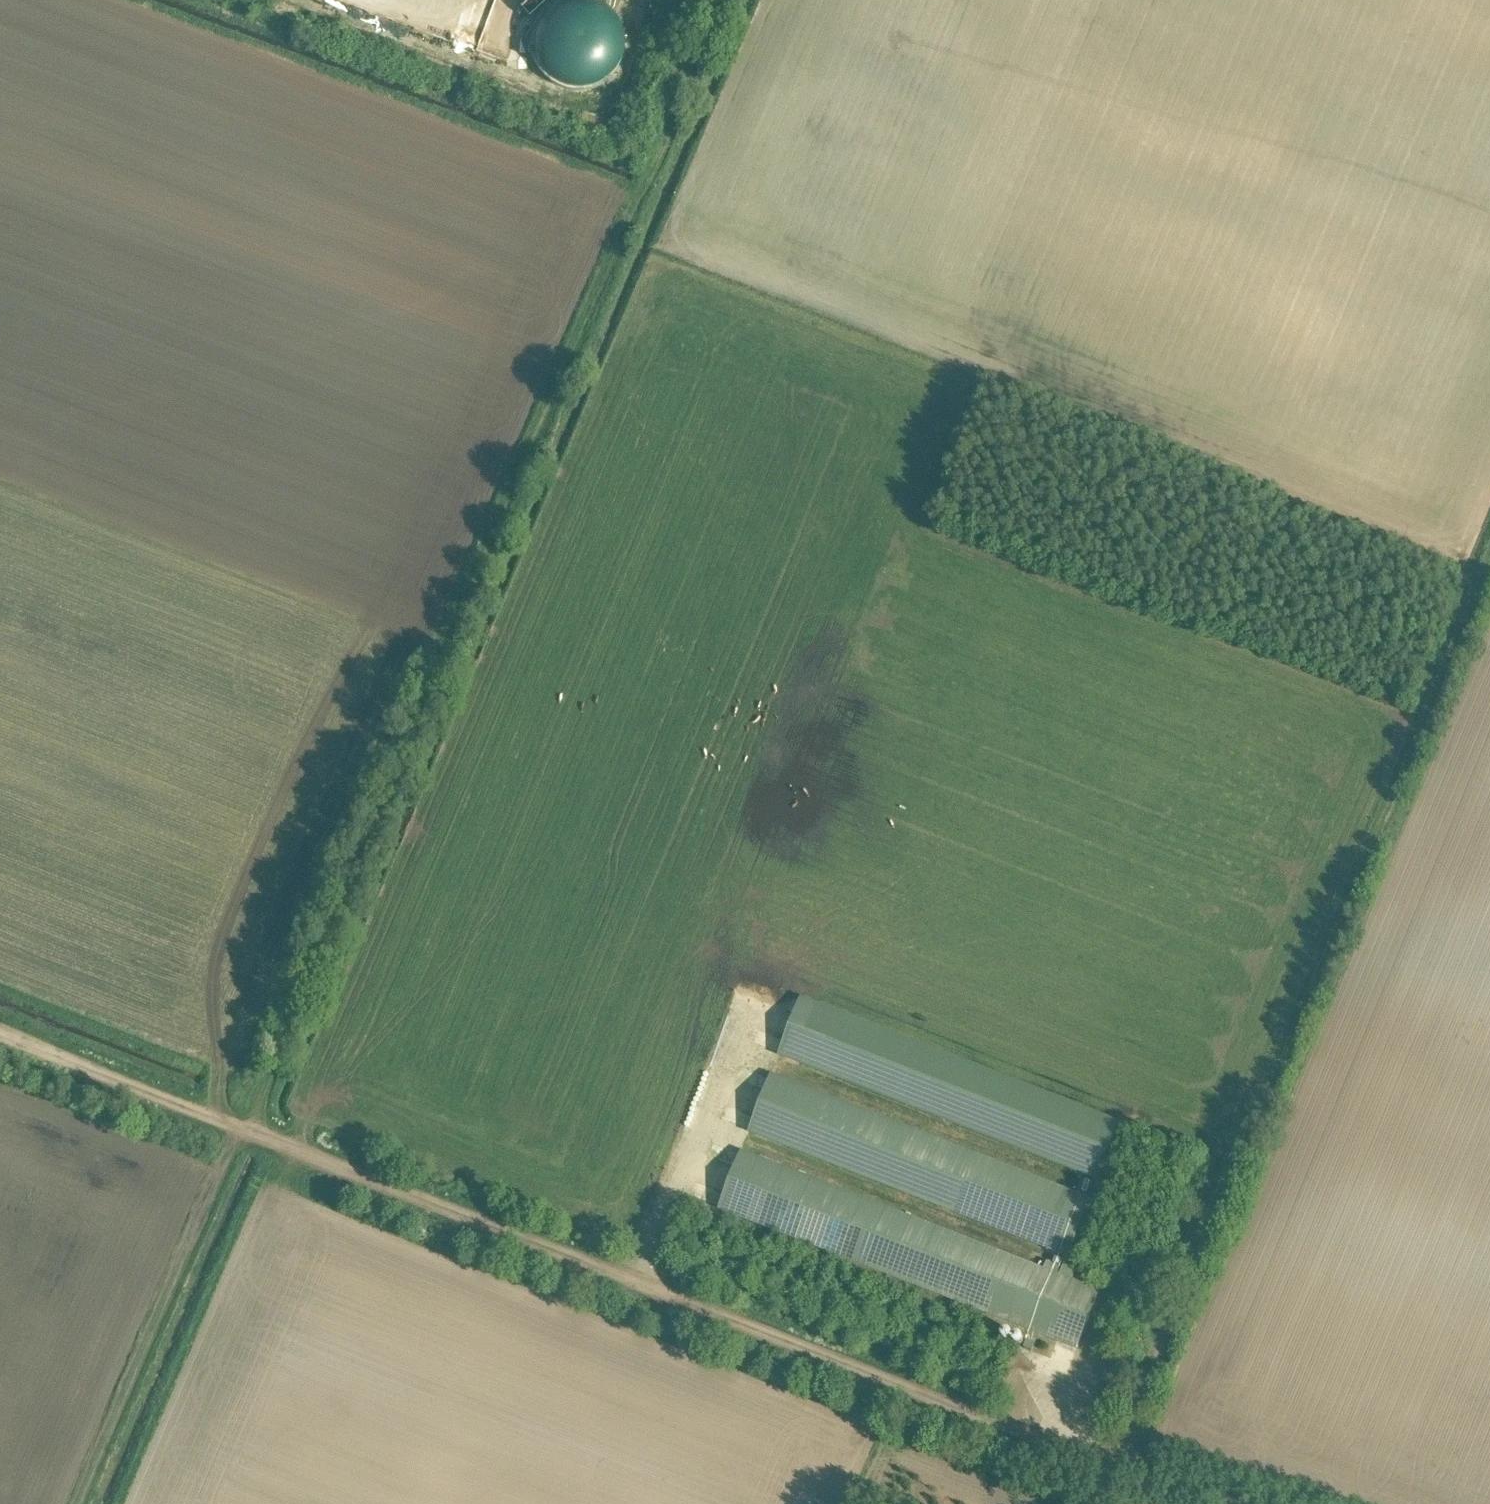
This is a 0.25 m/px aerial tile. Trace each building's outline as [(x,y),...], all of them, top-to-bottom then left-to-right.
[(600,80),(610,73),(618,64),(622,52),(622,39),(618,27),(610,17),(599,10),(586,7),(573,8),(562,13),(553,23),(547,34),(545,47),(548,59),(554,70),(564,78),(575,82),(588,83),(600,80)] [(741,1155),(718,1214),(1077,1355),(1101,1294),(1077,1285),(1137,1133),(801,1001),(777,1062),(1095,1186),(1088,1202),(770,1077),(742,1147),(1046,1267),(1043,1274),(741,1155)]
